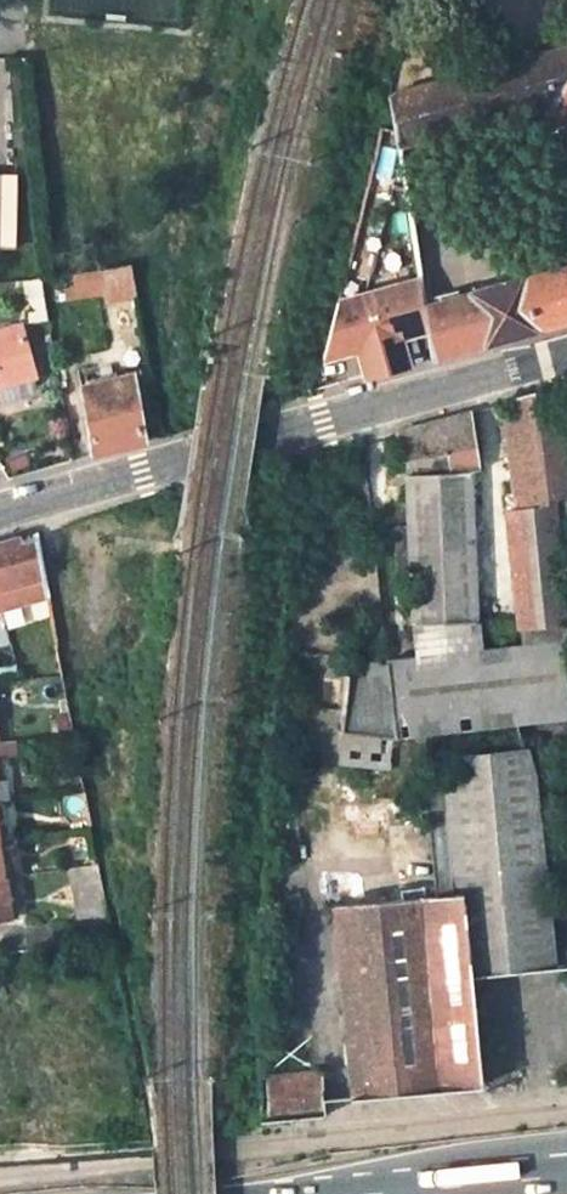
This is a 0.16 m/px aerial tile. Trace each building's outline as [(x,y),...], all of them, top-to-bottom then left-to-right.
[(532,55),(548,107),(566,171),(566,45),(532,55)] [(548,107),(532,55),(388,94),(394,136),(396,147),(548,107)] [(17,187),(0,186),(0,251),(15,251),(17,187)] [(130,264),(100,268),(105,301),(135,296),(130,264)] [(420,304),(424,330),(429,361),(469,349),(566,321),(566,264),(420,304)] [(424,330),(420,304),(416,281),(363,296),(385,373),(405,367),(397,338),(424,330)] [(385,373),(363,296),(334,305),(320,360),(355,350),(364,379),(385,373)] [(30,378),(16,329),(0,333),(0,386),(30,378)] [(91,455),(112,449),(145,439),(135,372),(80,387),(91,455)] [(499,403),(515,463),(509,464),(525,644),(566,638),(566,613),(556,498),(566,497),(566,457),(559,386),(499,403)] [(468,411),(430,422),(394,432),(401,463),(405,463),(407,527),(393,527),(394,573),(409,573),(411,624),(475,624),(473,471),(487,467),(468,411)] [(525,644),(479,650),(415,658),(346,667),(361,532),(317,526),(314,545),(290,542),(275,763),(348,760),(352,728),(408,738),(566,716),(566,638),(525,644)] [(40,564),(37,545),(19,549),(16,540),(3,543),(0,544),(0,602),(2,610),(47,597),(40,564)] [(63,560),(40,564),(47,597),(53,626),(80,622),(76,595),(70,596),(63,560)] [(479,650),(475,624),(411,624),(415,658),(479,650)] [(457,893),(399,898),(338,903),(354,1096),(480,1085),(471,976),(557,969),(541,783),(534,755),(459,760),(461,789),(449,790),(454,854),(457,893)] [(396,860),(399,898),(457,893),(454,854),(396,860)] [(267,1091),(320,1087),(318,1058),(267,1061),(267,1091)] [(323,1113),(320,1087),(267,1091),(267,1119),(309,1115),(323,1113)]
